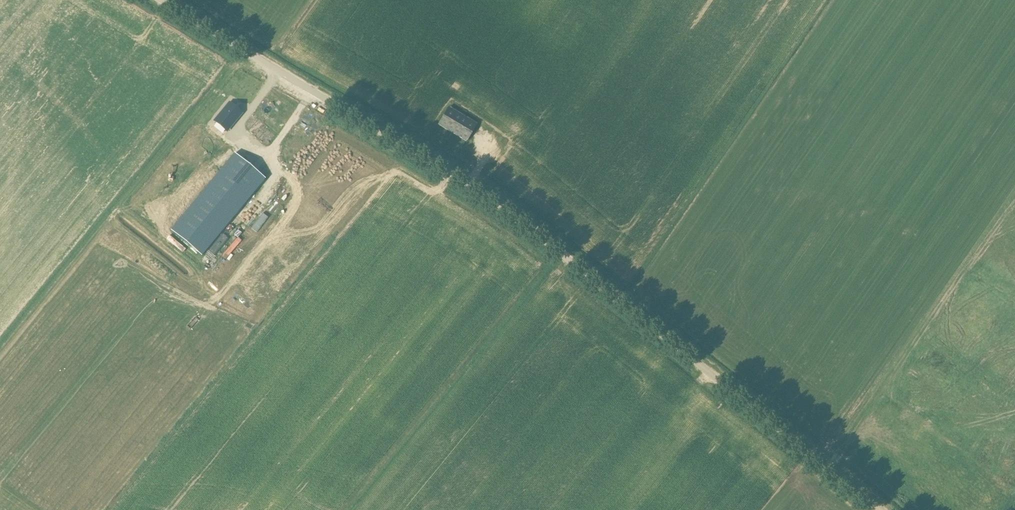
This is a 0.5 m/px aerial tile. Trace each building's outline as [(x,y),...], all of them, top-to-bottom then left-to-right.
[(450,107),(444,117),(439,125),(467,142),(478,123),(450,107)] [(234,153),(171,231),(202,257),(266,179),(234,153)]
